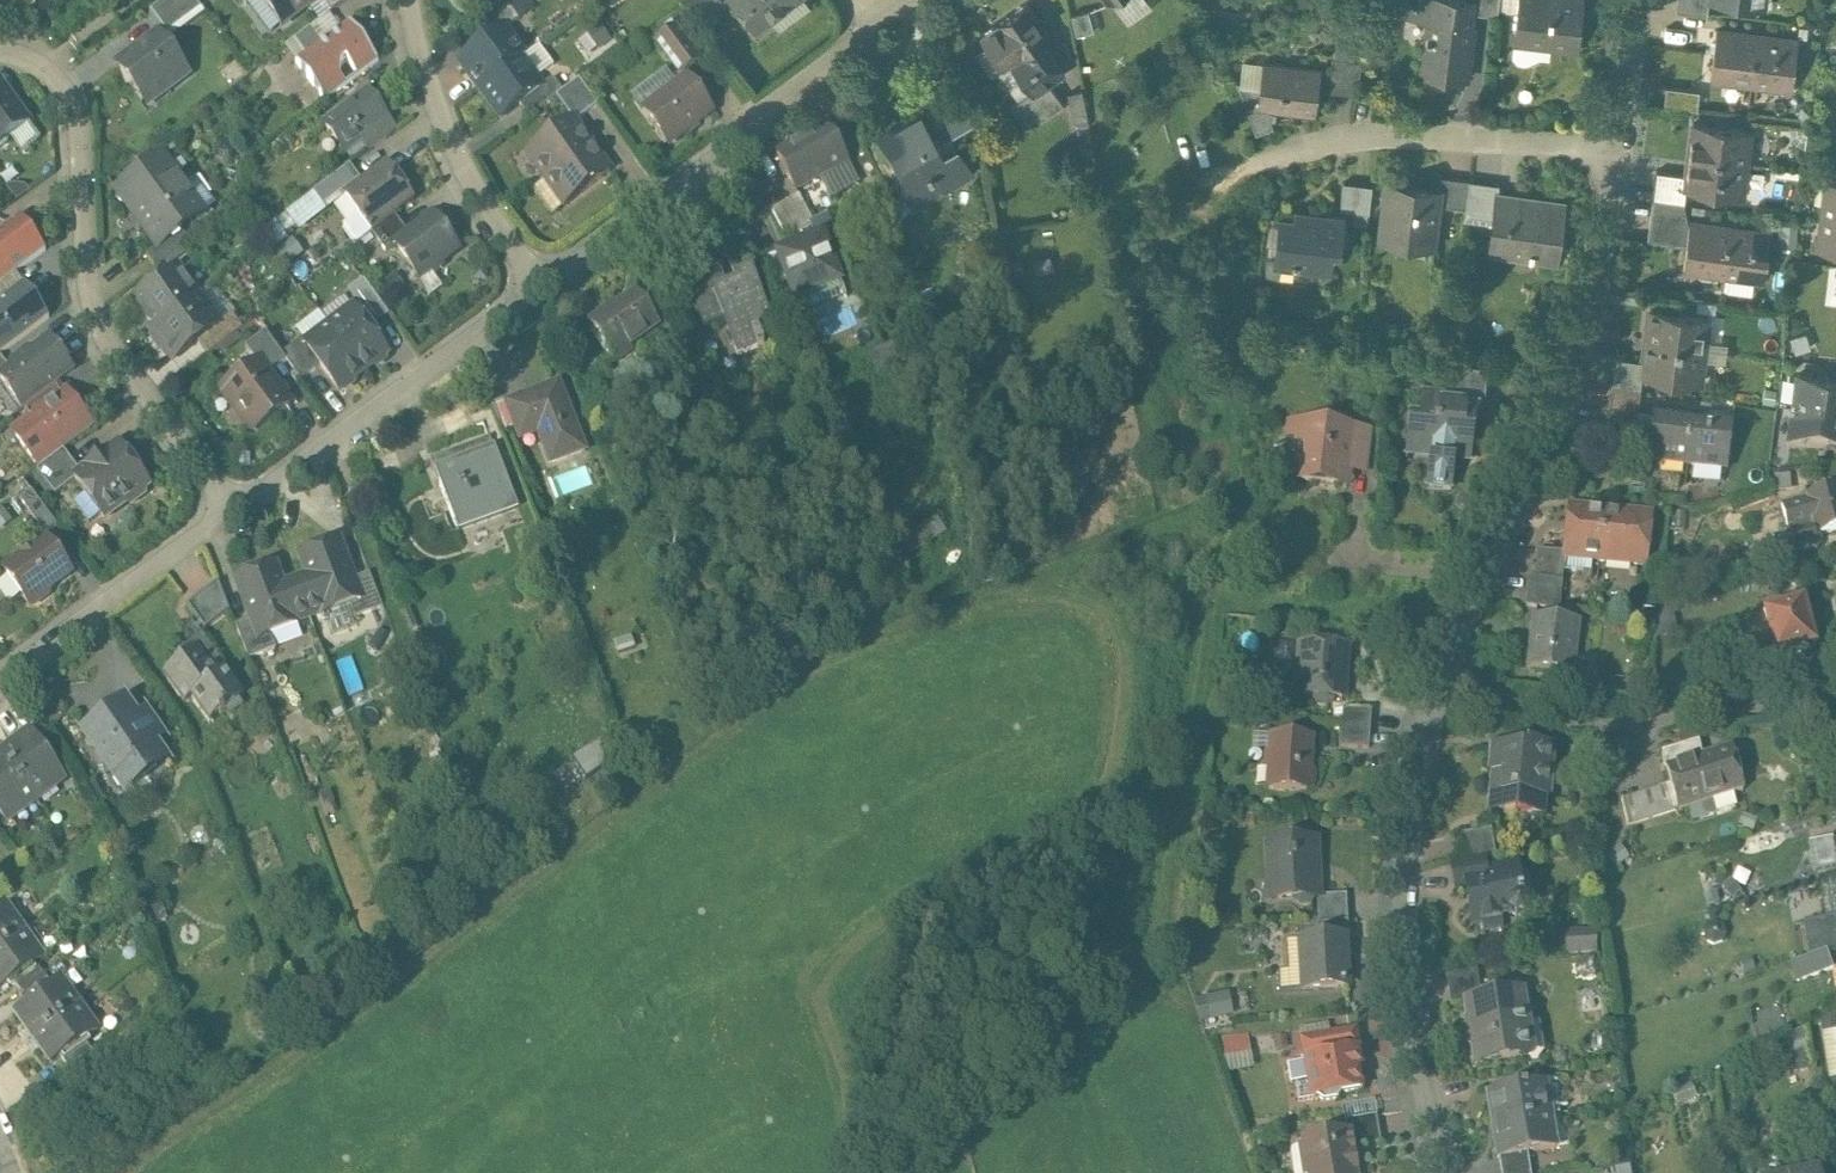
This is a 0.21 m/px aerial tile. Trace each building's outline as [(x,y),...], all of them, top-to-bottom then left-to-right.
[(170,19),(196,1),(195,0),(157,0),(170,19)] [(281,24),(308,4),(305,0),(264,0),(281,24)] [(331,10),(344,0),(323,0),(331,10)] [(720,0),(681,0),(679,1),(697,24),(723,4),(720,0)] [(756,32),(798,0),(732,0),(756,32)] [(1469,10),(1498,14),(1500,0),(1471,0),(1469,10)] [(1515,45),(1578,52),(1584,1),(1577,0),(1519,0),(1515,45)] [(1677,13),(1708,16),(1710,0),(1678,0),(1677,13)] [(509,2),(479,25),(489,38),(506,26),(507,26),(520,16),(509,2)] [(1027,7),(997,28),(997,29),(981,41),(1003,74),(1011,68),(1043,45),(1050,40),(1027,7)] [(341,26),(329,11),(310,25),(321,41),(341,26)] [(1090,16),(1072,19),(1076,39),(1095,35),(1090,16)] [(362,35),(350,19),(341,26),(321,41),(306,52),(297,59),(325,97),(347,81),(340,73),(342,62),(347,58),(358,73),(379,58),(367,42),(368,36),(362,35)] [(701,56),(675,22),(656,36),(682,70),(701,56)] [(1474,28),(1428,22),(1421,77),(1468,83),(1474,28)] [(310,25),(295,37),(306,52),(321,41),(310,25)] [(119,53),(144,88),(183,60),(159,26),(119,53)] [(489,38),(460,60),(480,86),(523,55),(526,52),(507,26),(506,26),(489,38)] [(1757,37),(1717,32),(1711,79),(1751,84),(1757,37)] [(1798,42),(1757,37),(1751,84),(1792,89),(1798,42)] [(523,55),(480,86),(500,114),(520,99),(543,82),(542,82),(536,74),(554,61),(540,43),(523,55)] [(1043,45),(1011,68),(1031,97),(1010,112),(1027,136),(1064,110),(1048,87),(1065,76),(1043,45)] [(1361,65),(1333,61),(1329,95),(1357,98),(1361,65)] [(1319,74),(1265,68),(1262,89),(1260,109),(1266,110),(1314,116),(1319,74)] [(689,71),(643,106),(667,138),(713,103),(689,71)] [(543,82),(520,99),(529,112),(557,92),(563,87),(553,74),(542,82),(543,82)] [(598,100),(579,75),(568,84),(587,109),(598,100)] [(0,79),(0,142),(2,142),(7,139),(8,132),(29,117),(0,78),(0,79)] [(587,109),(568,84),(563,87),(557,92),(574,115),(575,117),(587,109)] [(1262,89),(1236,85),(1256,139),(1274,132),(1272,125),(1271,125),(1273,117),(1268,116),(1266,110),(1260,109),(1262,89)] [(1700,92),(1667,88),(1664,107),(1698,111),(1700,92)] [(368,90),(325,122),(345,148),(364,134),(372,146),(387,134),(379,123),(388,116),(368,90)] [(959,101),(929,118),(942,142),(943,143),(950,139),(973,125),(959,101)] [(574,115),(528,150),(546,174),(592,140),(575,117),(574,115)] [(829,119),(777,147),(796,183),(848,154),(829,119)] [(942,142),(936,146),(920,119),(877,144),(909,200),(919,194),(924,202),(971,175),(950,139),(943,143),(942,142)] [(1751,132),(1694,125),(1690,159),(1747,166),(1751,132)] [(592,140),(546,174),(565,200),(611,165),(592,140)] [(120,189),(155,238),(184,218),(200,207),(165,158),(120,189)] [(1747,166),(1690,159),(1687,177),(1686,192),(1687,192),(1743,199),(1747,166)] [(350,162),(315,189),(324,203),(360,176),(350,162)] [(388,162),(347,192),(360,209),(344,221),(358,239),(414,197),(388,162)] [(1687,177),(1657,174),(1653,202),(1685,206),(1687,192),(1686,192),(1687,177)] [(1470,185),(1440,182),(1439,193),(1440,194),(1438,210),(1466,213),(1470,185)] [(1827,182),(1823,216),(1835,217),(1835,183),(1827,182)] [(1439,193),(1388,187),(1381,247),(1433,253),(1438,210),(1440,194),(1439,193)] [(1373,191),(1344,188),(1341,216),(1354,218),(1369,220),(1373,191)] [(799,189),(773,203),(787,228),(813,214),(799,189)] [(1518,202),(1497,199),(1493,228),(1508,229),(1509,221),(1516,222),(1518,202)] [(1564,207),(1518,202),(1516,222),(1509,221),(1508,229),(1493,228),(1490,256),(1557,265),(1564,207)] [(16,269),(46,246),(20,212),(8,221),(0,227),(0,280),(16,269)] [(395,212),(372,229),(387,249),(396,242),(396,241),(409,231),(395,212)] [(458,244),(434,213),(409,231),(396,241),(396,242),(420,273),(431,265),(434,266),(441,260),(442,257),(458,244)] [(1823,216),(1819,249),(1835,251),(1835,217),(1823,216)] [(196,235),(184,218),(155,238),(144,246),(156,263),(196,235)] [(1343,221),(1310,218),(1310,225),(1281,222),(1276,264),(1293,266),(1293,270),(1295,270),(1295,274),(1331,278),(1333,255),(1340,256),(1343,221)] [(1369,220),(1354,218),(1354,226),(1368,227),(1369,220)] [(1731,230),(1690,225),(1684,272),(1725,277),(1731,230)] [(822,229),(779,247),(780,251),(796,290),(807,286),(840,273),(822,229)] [(1771,235),(1731,230),(1725,277),(1765,282),(1771,235)] [(748,237),(726,246),(737,273),(753,267),(753,268),(767,263),(761,254),(748,237)] [(737,273),(739,278),(729,282),(721,262),(714,265),(708,250),(671,265),(680,288),(683,287),(688,300),(691,299),(697,312),(700,311),(705,324),(726,315),(734,338),(754,330),(758,341),(765,338),(762,332),(777,327),(753,268),(753,267),(737,273)] [(796,290),(780,251),(768,256),(766,252),(761,254),(762,256),(765,254),(782,296),(796,290)] [(132,300),(154,329),(200,295),(178,266),(132,300)] [(24,280),(16,269),(0,280),(0,298),(24,280)] [(840,273),(807,286),(815,305),(848,292),(840,273)] [(389,313),(364,278),(349,289),(374,324),(389,313)] [(3,303),(0,300),(0,351),(0,352),(50,314),(28,285),(3,303)] [(637,288),(609,308),(607,305),(589,318),(614,353),(659,319),(637,288)] [(200,295),(154,329),(174,356),(199,337),(220,322),(219,321),(200,295)] [(388,352),(354,306),(329,324),(364,370),(388,352)] [(232,311),(219,321),(220,322),(199,337),(209,351),(243,325),(232,311)] [(1708,319),(1651,313),(1647,346),(1704,353),(1708,319)] [(306,341),(305,342),(321,363),(339,388),(364,370),(329,324),(306,341)] [(282,352),(266,331),(246,346),(257,361),(258,360),(267,372),(286,358),(282,352)] [(0,370),(0,377),(0,378),(22,407),(60,379),(75,367),(50,333),(9,363),(0,370)] [(306,341),(303,337),(282,352),(286,358),(301,378),(321,363),(305,342),(306,341)] [(901,338),(875,345),(879,362),(905,356),(901,338)] [(1704,353),(1647,346),(1645,365),(1643,379),(1700,386),(1704,353)] [(9,363),(0,352),(0,351),(0,370),(9,363)] [(257,361),(224,386),(237,403),(234,404),(246,421),(249,419),(256,429),(290,403),(267,372),(258,360),(257,361)] [(1645,365),(1616,361),(1614,376),(1643,379),(1645,365)] [(1485,372),(1454,368),(1450,396),(1470,398),(1470,402),(1477,403),(1481,401),(1485,372)] [(1643,379),(1614,376),(1613,390),(1641,393),(1643,379)] [(1799,376),(1795,409),(1835,414),(1835,381),(1799,376)] [(60,379),(25,405),(34,416),(68,390),(60,379)] [(528,395),(508,403),(517,425),(535,418),(552,459),(585,446),(571,411),(576,409),(570,394),(565,396),(559,383),(528,395)] [(525,389),(492,402),(504,430),(517,425),(508,403),(528,395),(525,389)] [(34,416),(15,431),(40,465),(64,447),(94,425),(68,390),(34,416)] [(1641,393),(1613,390),(1611,404),(1639,408),(1641,393)] [(1450,396),(1422,393),(1419,415),(1411,414),(1407,442),(1432,445),(1433,447),(1432,457),(1430,457),(1427,482),(1452,485),(1455,460),(1453,459),(1454,453),(1472,455),(1474,436),(1469,430),(1466,430),(1470,402),(1470,398),(1450,396)] [(1639,408),(1611,404),(1609,420),(1637,423),(1639,408)] [(1694,414),(1654,409),(1648,456),(1688,461),(1694,414)] [(1795,409),(1791,443),(1835,448),(1835,414),(1795,409)] [(1734,419),(1694,414),(1688,461),(1728,466),(1734,419)] [(1356,426),(1299,419),(1294,464),(1300,465),(1298,477),(1341,482),(1343,460),(1351,460),(1355,432),(1356,426)] [(1370,433),(1355,432),(1351,460),(1367,462),(1370,433)] [(150,482),(120,442),(81,470),(75,475),(76,477),(86,491),(102,512),(105,516),(126,500),(133,501),(144,493),(145,486),(150,482)] [(40,465),(37,467),(55,492),(76,477),(75,475),(81,470),(64,447),(40,465)] [(494,447),(450,464),(456,478),(441,483),(462,537),(475,532),(468,513),(513,495),(505,474),(510,472),(505,459),(500,461),(494,447)] [(1807,493),(1807,495),(1782,501),(1789,528),(1774,532),(1779,553),(1820,542),(1817,532),(1835,527),(1835,485),(1807,493)] [(57,523),(32,489),(20,497),(46,532),(57,523)] [(102,512),(86,491),(75,499),(90,520),(102,512)] [(1606,508),(1571,503),(1565,548),(1565,551),(1566,551),(1600,555),(1606,508)] [(1652,513),(1606,508),(1600,555),(1646,561),(1652,513)] [(936,515),(918,536),(941,555),(959,535),(936,515)] [(71,571),(47,538),(5,569),(29,601),(36,603),(47,594),(48,588),(71,571)] [(339,540),(301,555),(310,575),(297,580),(310,615),(323,610),(324,613),(351,603),(362,598),(354,579),(339,540)] [(1565,548),(1538,544),(1535,573),(1563,576),(1566,556),(1566,551),(1565,551),(1565,548)] [(283,585),(275,565),(237,579),(253,618),(260,638),(271,634),(298,623),(297,620),(310,615),(297,580),(283,585)] [(383,606),(370,573),(354,579),(362,598),(351,603),(356,616),(383,606)] [(1535,573),(1530,573),(1527,601),(1560,605),(1563,576),(1535,573)] [(219,580),(188,604),(205,627),(230,609),(219,580)] [(1804,598),(1746,614),(1750,627),(1735,631),(1743,661),(1776,652),(1777,653),(1816,642),(1804,598)] [(1529,663),(1573,668),(1579,618),(1535,612),(1529,663)] [(260,638),(253,618),(236,624),(249,658),(277,647),(271,634),(260,638)] [(642,633),(615,642),(620,658),(647,649),(642,633)] [(1317,639),(1309,638),(1306,641),(1303,641),(1302,663),(1297,667),(1297,682),(1300,686),(1300,691),(1316,692),(1316,695),(1320,700),(1329,701),(1334,696),(1334,693),(1343,693),(1346,643),(1320,642),(1317,639)] [(219,673),(199,647),(165,672),(185,699),(192,693),(210,717),(220,710),(221,711),(226,708),(225,706),(244,692),(226,668),(219,673)] [(137,720),(126,704),(89,732),(126,781),(162,754),(150,738),(159,732),(146,714),(137,720)] [(1372,705),(1344,704),(1343,721),(1371,723),(1372,705)] [(1371,723),(1343,721),(1342,741),(1370,742),(1371,723)] [(42,728),(31,736),(48,759),(59,750),(42,728)] [(0,751),(0,800),(11,814),(61,777),(48,759),(31,736),(27,731),(0,751)] [(1311,733),(1274,731),(1273,746),(1268,750),(1268,757),(1272,761),(1270,782),(1308,785),(1308,784),(1313,779),(1314,767),(1309,762),(1311,733)] [(1703,749),(1699,734),(1663,744),(1672,776),(1622,791),(1628,815),(1679,800),(1679,801),(1690,798),(1745,782),(1733,740),(1703,749)] [(1600,738),(1587,737),(1587,756),(1599,756),(1600,738)] [(1528,743),(1495,740),(1491,785),(1508,786),(1506,804),(1542,807),(1544,789),(1548,790),(1552,741),(1528,739),(1528,743)] [(595,744),(574,759),(587,778),(608,764),(595,744)] [(1493,851),(1489,824),(1479,826),(1484,853),(1493,851)] [(1479,826),(1454,830),(1459,857),(1484,853),(1479,826)] [(1316,836),(1267,838),(1269,872),(1277,872),(1278,893),(1318,891),(1319,891),(1319,889),(1316,836)] [(1459,857),(1451,859),(1455,884),(1467,882),(1489,879),(1488,867),(1485,853),(1484,853),(1459,857)] [(1519,862),(1488,867),(1489,879),(1467,882),(1470,901),(1467,902),(1464,906),(1465,913),(1469,917),(1472,916),(1472,918),(1483,916),(1485,925),(1503,923),(1500,908),(1513,906),(1516,909),(1524,908),(1529,901),(1527,894),(1524,891),(1519,862)] [(1347,888),(1319,889),(1319,891),(1318,891),(1319,916),(1319,917),(1349,915),(1347,888)] [(7,901),(0,906),(0,984),(13,974),(36,957),(44,951),(7,901)] [(1804,914),(1810,948),(1827,942),(1835,940),(1835,909),(1804,914)] [(1349,915),(1319,917),(1319,916),(1318,916),(1319,934),(1345,932),(1345,934),(1350,933),(1349,915)] [(1598,923),(1568,923),(1568,946),(1599,945),(1598,923)] [(1319,934),(1302,935),(1305,985),(1347,982),(1345,934),(1345,932),(1319,934)] [(1810,948),(1791,954),(1798,974),(1834,962),(1827,942),(1810,948)] [(53,980),(36,957),(13,974),(30,997),(53,980)] [(1478,965),(1447,970),(1452,999),(1466,997),(1466,996),(1482,993),(1478,965)] [(99,1024),(61,974),(30,997),(15,1008),(52,1059),(61,1052),(84,1035),(99,1024)] [(1482,993),(1466,996),(1466,997),(1469,1015),(1473,1014),(1477,1040),(1473,1041),(1477,1060),(1491,1058),(1493,1059),(1498,1059),(1499,1056),(1519,1053),(1524,1057),(1528,1056),(1532,1047),(1531,1041),(1526,1037),(1522,1012),(1526,1012),(1522,987),(1482,993)] [(1230,991),(1195,998),(1203,1022),(1235,1015),(1230,991)] [(1809,1021),(1789,1030),(1795,1066),(1816,1063),(1809,1021)] [(1357,1025),(1329,1030),(1332,1049),(1359,1044),(1360,1044),(1357,1025)] [(1227,1066),(1255,1062),(1250,1029),(1222,1034),(1227,1066)] [(1359,1044),(1332,1049),(1329,1030),(1301,1034),(1304,1053),(1306,1053),(1311,1082),(1317,1086),(1318,1094),(1324,1098),(1338,1096),(1342,1090),(1363,1087),(1358,1058),(1361,1057),(1359,1044)] [(84,1035),(61,1052),(70,1063),(93,1046),(84,1035)] [(1489,1092),(1494,1122),(1551,1113),(1546,1083),(1489,1092)] [(1377,1111),(1345,1116),(1347,1131),(1349,1131),(1351,1144),(1382,1139),(1377,1111)] [(1551,1113),(1494,1122),(1499,1155),(1528,1150),(1556,1146),(1551,1113)] [(1290,1140),(1290,1145),(1307,1143),(1312,1172),(1356,1172),(1351,1144),(1349,1131),(1347,1131),(1290,1140)] [(1499,1155),(1502,1172),(1532,1172),(1528,1150),(1499,1155)]
